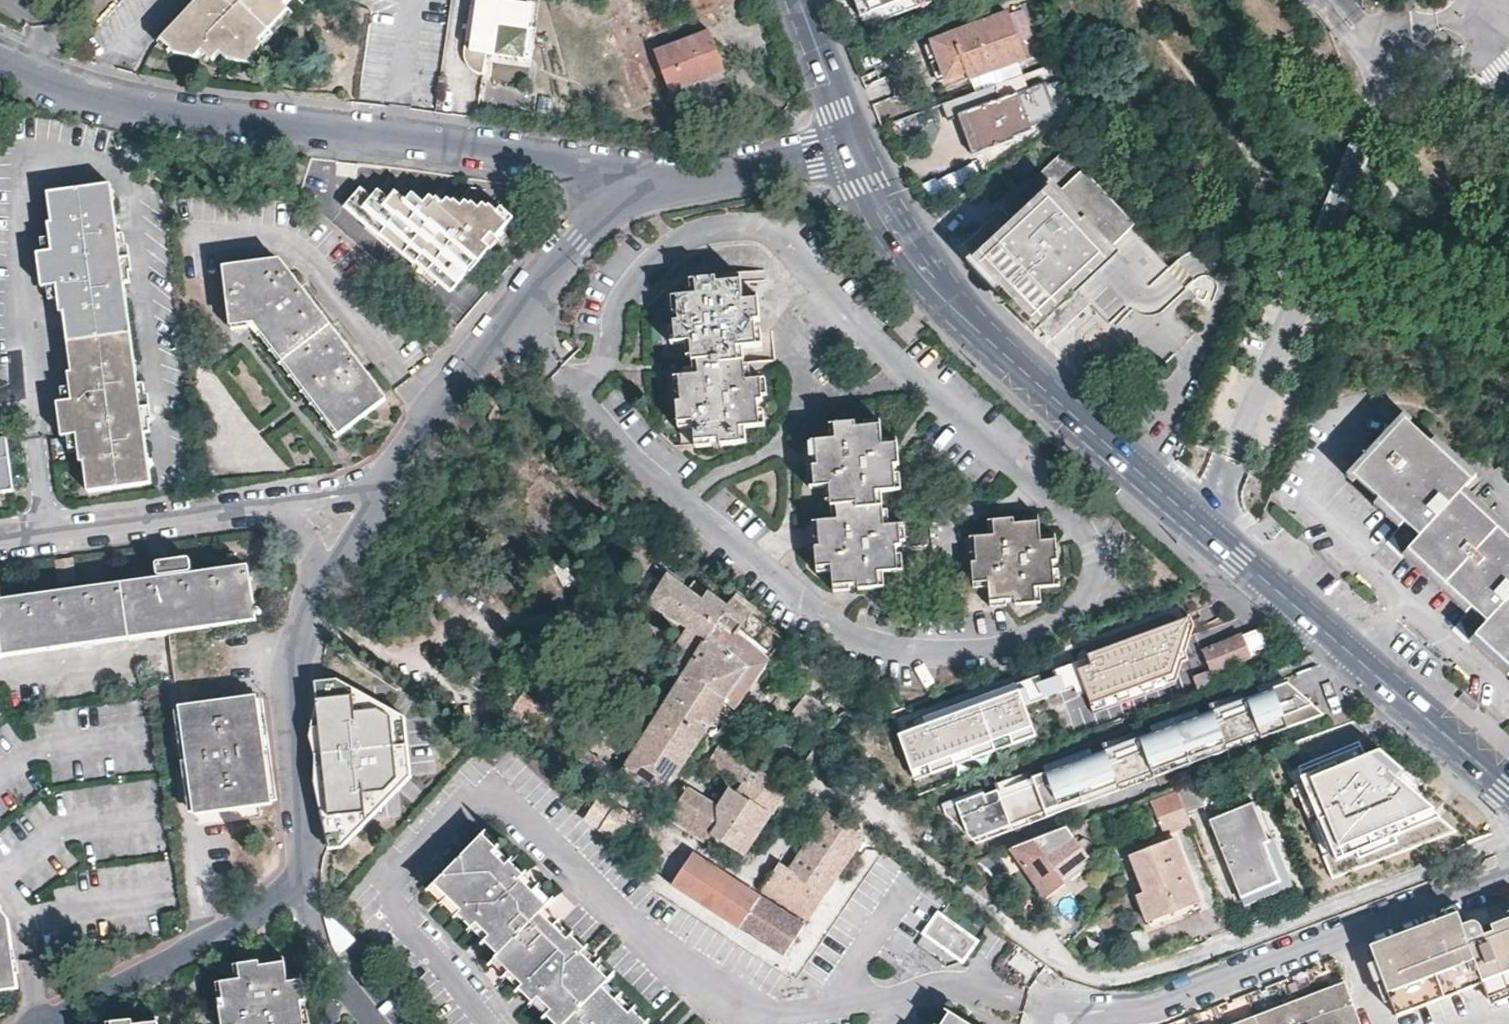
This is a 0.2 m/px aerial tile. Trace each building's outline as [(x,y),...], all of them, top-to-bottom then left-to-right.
[(161,37),(174,51),(196,56),(204,49),(213,60),(215,60),(216,59),(222,54),(229,62),(233,64),(256,67),(258,51),(265,44),(259,38),(287,8),(294,14),(297,11),(290,4),(295,0),(198,0),(161,37)] [(297,11),(308,0),(295,0),(290,4),(297,11)] [(507,79),(509,68),(523,71),(533,6),(499,0),(475,0),(467,50),(467,55),(468,59),(469,62),(471,64),(474,68),(477,71),(480,73),(484,74),(491,76),(507,79)] [(673,9),(698,0),(670,0),(673,9)] [(860,15),(862,14),(867,28),(939,0),(854,0),(860,15)] [(259,38),(265,44),(294,14),(287,8),(259,38)] [(1025,58),(1010,14),(926,45),(940,82),(966,72),(968,80),(1025,58)] [(669,93),(702,81),(721,74),(725,73),(710,30),(655,51),(669,93)] [(509,68),(507,79),(521,82),(523,71),(509,68)] [(721,74),(702,81),(705,89),(724,83),(721,74)] [(995,85),(942,105),(948,120),(960,115),(975,153),(1013,140),(1013,138),(1030,131),(1029,126),(1047,120),(1047,118),(1056,114),(1045,83),(1000,99),(995,85)] [(1165,309),(1185,291),(1168,271),(1061,153),(1014,197),(1033,217),(1019,229),(1001,209),(961,246),(978,265),(1011,301),(1048,342),(1089,306),(1107,326),(1126,308),(1130,312),(1150,293),(1165,309)] [(115,261),(121,261),(114,213),(107,214),(103,184),(46,192),(50,221),(47,222),(51,250),(42,250),(46,269),(53,268),(55,284),(59,314),(63,313),(70,372),(68,373),(71,402),(73,418),(66,419),(69,438),(76,437),(80,465),(83,464),(87,492),(144,486),(141,468),(139,468),(137,457),(147,456),(141,411),(134,411),(133,404),(140,403),(135,367),(125,368),(124,357),(127,357),(121,319),(119,319),(117,307),(127,306),(121,268),(116,269),(115,261)] [(490,232),(496,236),(513,215),(500,204),(494,212),(483,202),(476,210),(465,200),(460,207),(447,197),(440,205),(429,195),(422,202),(411,193),(404,201),(393,191),(387,198),(376,189),(359,211),(430,270),(447,250),(457,259),(440,278),(453,288),(489,245),(483,240),(490,232)] [(498,238),(496,236),(490,232),(483,240),(489,245),(491,247),(498,238)] [(46,269),(42,250),(35,251),(37,262),(40,286),(55,284),(53,268),(46,269)] [(447,250),(430,270),(440,278),(457,259),(447,250)] [(385,398),(289,274),(283,278),(270,261),(224,268),(232,322),(254,319),(268,338),(325,413),(341,433),(385,398)] [(714,274),(714,280),(715,285),(742,283),(741,272),(714,274)] [(715,285),(714,280),(695,281),(696,296),(676,297),(678,324),(674,324),(676,344),(692,342),(693,359),(699,359),(699,373),(680,374),(681,400),(678,401),(679,422),(693,421),(695,441),(719,440),(719,444),(740,442),(739,428),(759,425),(758,402),(762,401),(760,379),(746,380),(745,360),(741,361),(740,345),(759,343),(757,322),(761,322),(759,300),(744,301),(742,283),(715,285)] [(1160,314),(1165,309),(1150,293),(1130,312),(1160,314)] [(135,367),(127,306),(117,307),(119,319),(121,319),(127,357),(124,357),(125,368),(135,367)] [(73,418),(71,402),(57,404),(58,417),(61,439),(69,438),(66,419),(73,418)] [(1405,420),(1354,475),(1404,522),(1398,529),(1407,548),(1471,608),(1465,614),(1473,633),(1508,667),(1508,537),(1460,491),(1470,481),(1405,420)] [(857,422),(837,423),(838,439),(819,440),(821,464),(816,465),(818,487),(833,486),(834,505),(840,505),(840,520),(821,521),(823,545),(817,547),(818,566),(833,565),(833,585),(856,584),(862,588),(880,587),(879,572),(898,571),(897,545),(901,544),(900,524),(885,525),(884,509),(879,509),(878,491),(897,490),(895,466),(900,466),(898,444),(883,445),(882,425),(857,426),(857,422)] [(1055,436),(1042,423),(1037,427),(1051,440),(1055,436)] [(14,493),(7,442),(0,443),(0,495),(14,493)] [(1014,520),(995,521),(995,535),(976,537),(977,562),(973,562),(975,583),(989,582),(990,601),(1015,599),(1016,604),(1036,603),(1035,588),(1055,586),(1053,561),(1057,560),(1055,540),(1042,541),(1040,521),(1015,523),(1014,520)] [(254,622),(247,573),(189,581),(187,574),(190,573),(188,559),(171,562),(155,564),(157,579),(159,578),(160,585),(0,607),(0,658),(254,622)] [(652,723),(694,749),(700,740),(704,733),(724,703),(732,709),(782,639),(751,615),(755,609),(735,594),(726,605),(693,581),(688,588),(667,574),(648,604),(685,628),(663,673),(677,683),(652,723)] [(940,778),(1189,688),(1183,647),(1257,621),(1241,609),(898,742),(940,778)] [(1268,649),(1261,631),(1245,637),(1252,655),(1268,649)] [(1203,690),(1223,682),(1219,670),(1252,656),(1252,655),(1245,637),(1244,635),(1203,651),(1211,668),(1196,674),(1203,690)] [(998,840),(1341,707),(1311,681),(1299,671),(956,804),(998,840)] [(330,675),(305,675),(323,851),(344,849),(408,774),(400,714),(330,675)] [(1479,705),(1466,693),(1462,697),(1475,709),(1479,705)] [(262,736),(256,696),(179,708),(193,815),(271,804),(266,764),(263,764),(261,751),(259,737),(262,736)] [(1390,739),(1373,720),(1369,724),(1365,728),(1358,720),(1321,747),(1312,735),(1297,741),(1307,753),(1275,765),(1286,796),(1342,776),(1390,739)] [(620,775),(614,785),(646,807),(653,798),(658,802),(670,784),(694,749),(652,723),(620,775)] [(811,770),(821,777),(828,762),(823,759),(831,744),(820,738),(802,765),(811,770)] [(576,745),(571,755),(614,785),(620,775),(576,745)] [(743,786),(755,769),(721,746),(710,763),(743,786)] [(778,803),(786,790),(755,769),(743,786),(738,793),(769,815),(778,803)] [(1175,787),(1177,791),(1185,813),(1204,806),(1194,779),(1175,787)] [(718,825),(715,808),(687,788),(673,810),(677,812),(672,820),(685,829),(689,832),(690,830),(703,839),(706,834),(710,836),(718,825)] [(743,856),(769,815),(738,793),(730,788),(715,808),(718,825),(710,836),(707,842),(715,848),(718,840),(728,846),(743,856)] [(1166,833),(1189,824),(1185,813),(1177,791),(1154,801),(1166,833)] [(614,807),(598,796),(583,819),(620,844),(635,821),(614,807)] [(1269,844),(1253,803),(1209,821),(1240,899),(1280,882),(1266,846),(1269,844)] [(1369,859),(1349,807),(1304,823),(1316,852),(1312,854),(1320,875),(1349,864),(1350,866),(1369,859)] [(823,895),(864,838),(826,812),(808,837),(785,870),(823,895)] [(1064,829),(1009,850),(1045,899),(1065,884),(1059,875),(1083,858),(1064,829)] [(515,883),(522,874),(480,833),(428,888),(497,954),(541,908),(548,900),(534,885),(526,894),(515,883)] [(1198,902),(1175,840),(1131,856),(1144,893),(1138,895),(1149,921),(1198,902)] [(690,855),(672,885),(738,928),(756,899),(754,897),(725,878),(690,855)] [(1059,875),(1065,884),(1090,867),(1083,858),(1059,875)] [(805,922),(823,895),(785,870),(777,865),(767,878),(759,890),(784,906),(805,922)] [(534,885),(522,874),(515,883),(526,894),(534,885)] [(756,899),(738,928),(780,956),(801,927),(779,914),(756,899)] [(541,908),(497,954),(491,960),(504,973),(554,921),(541,908)] [(14,985),(4,918),(0,913),(0,987),(14,985)] [(1463,925),(1457,913),(1450,915),(1455,928),(1463,925)] [(980,943),(939,915),(923,938),(965,966),(980,943)] [(1450,915),(1366,948),(1392,1017),(1479,984),(1485,999),(1508,989),(1508,920),(1487,928),(1490,934),(1480,938),(1477,931),(1474,922),(1463,925),(1455,928),(1450,915)] [(504,973),(518,988),(526,980),(539,993),(532,1001),(554,1023),(642,1023),(643,1023),(602,982),(609,975),(596,962),(588,970),(576,957),(583,949),(554,921),(504,973)] [(1483,929),(1477,931),(1480,938),(1490,934),(1487,928),(1483,929)] [(596,962),(583,949),(576,957),(588,970),(596,962)] [(235,964),(238,981),(220,982),(221,998),(217,999),(219,1023),(300,1023),(298,1001),(303,1001),(301,980),(286,982),(283,963),(259,966),(257,961),(235,964)] [(526,980),(518,988),(532,1001),(539,993),(526,980)] [(1237,1023),(1355,1023),(1340,984),(1237,1023)]
